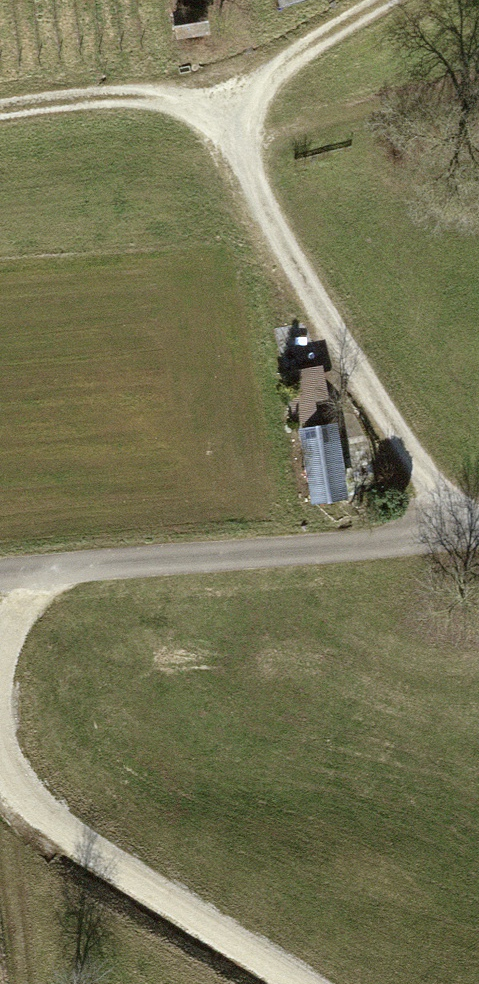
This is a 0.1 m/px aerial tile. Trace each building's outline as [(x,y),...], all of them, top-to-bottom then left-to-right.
[(196,11),(173,14),(177,38),(200,35),(196,11)] [(325,364),(291,369),(311,505),(349,499),(338,423),(334,424),(325,364)]
